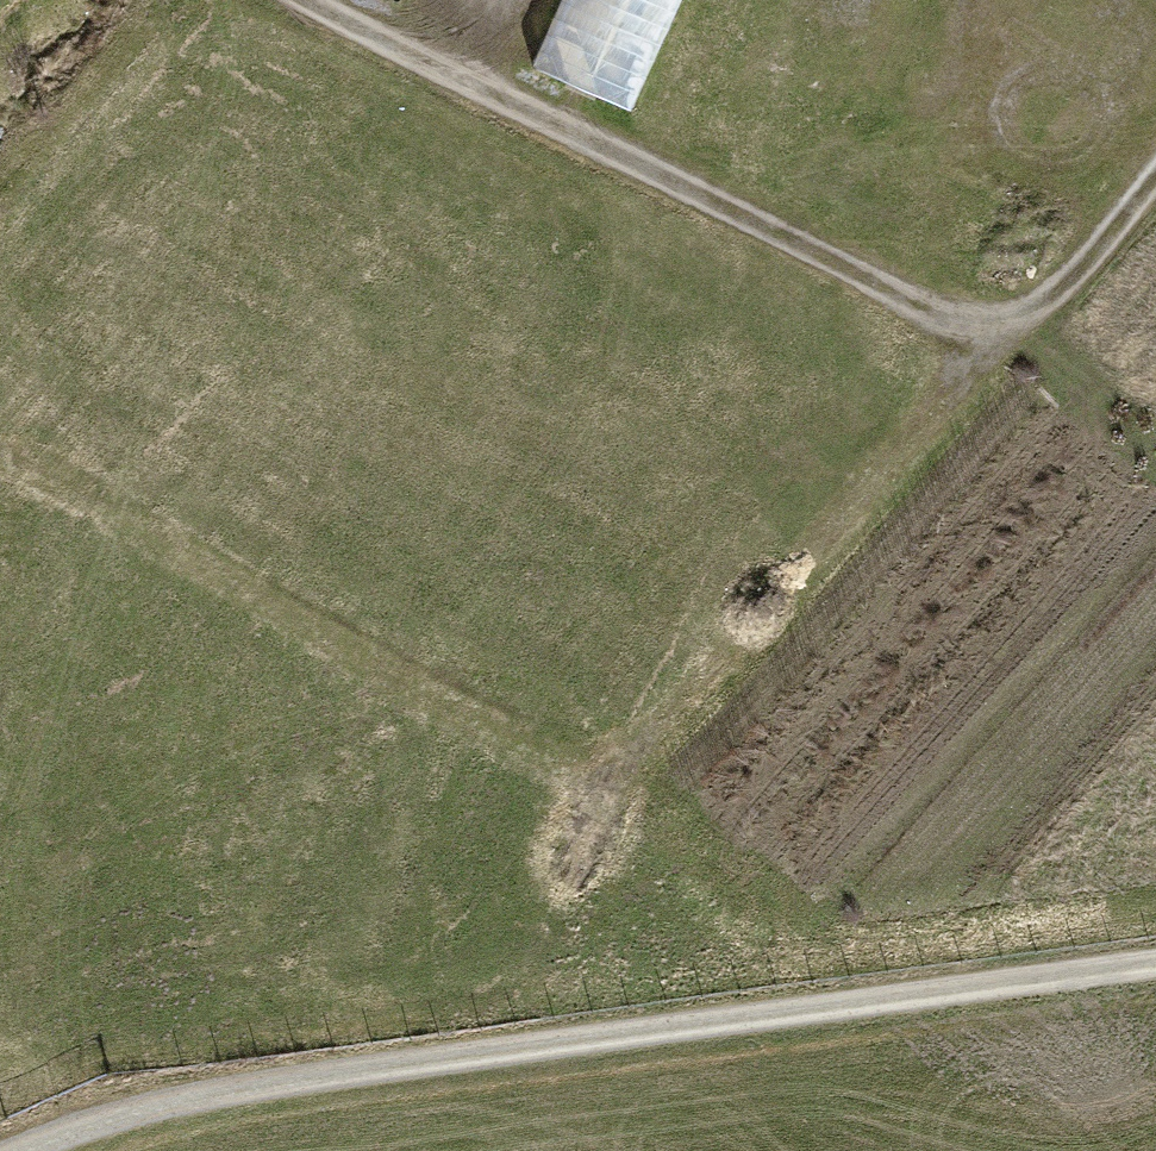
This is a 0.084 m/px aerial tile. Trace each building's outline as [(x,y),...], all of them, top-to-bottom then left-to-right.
[(635,126),(692,0),(575,0),(538,83),(635,126)]
